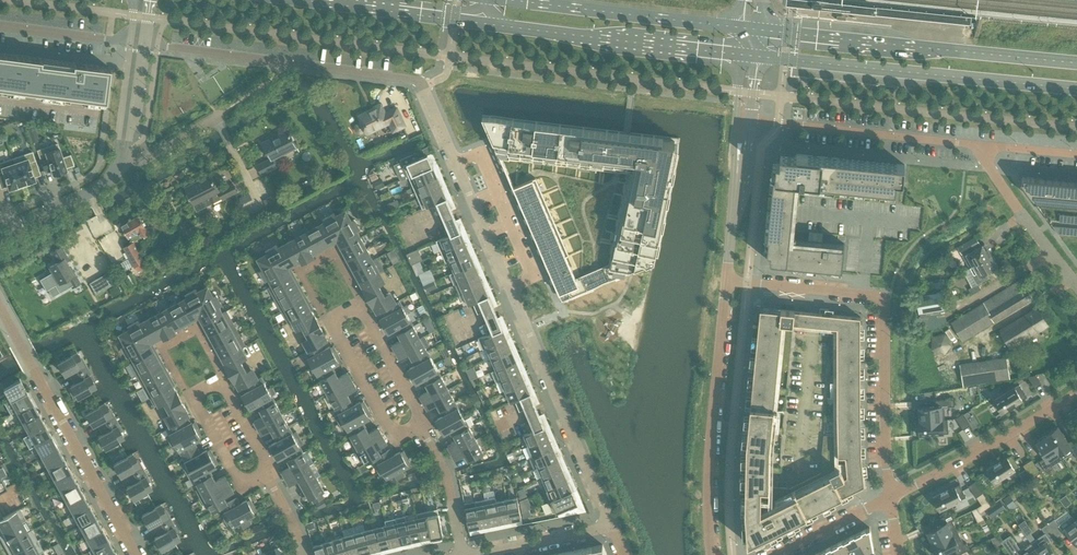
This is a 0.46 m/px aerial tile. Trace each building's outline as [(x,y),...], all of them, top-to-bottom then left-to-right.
[(963,8),(962,12),(974,13),(975,0),(964,0),(963,8)] [(847,4),(827,2),(827,8),(846,10),(847,4)] [(946,19),(965,22),(967,15),(947,12),(946,19)] [(105,101),(110,68),(0,53),(0,87),(105,101)] [(355,128),(357,131),(361,133),(366,130),(367,133),(391,121),(396,130),(405,126),(397,108),(385,113),(381,104),(374,107),(375,109),(370,112),(369,110),(359,115),(362,122),(357,124),(355,128)] [(663,136),(482,115),(486,124),(491,136),(562,300),(571,296),(654,260),(656,251),(659,251),(679,152),(677,152),(679,141),(663,139),(663,136)] [(257,165),(261,173),(262,173),(275,166),(276,166),(272,159),(297,146),(288,130),(263,142),(271,158),(257,165)] [(57,143),(37,150),(44,170),(51,168),(53,174),(66,170),(65,168),(72,165),(68,155),(62,157),(57,143)] [(32,152),(13,158),(22,187),(29,184),(28,183),(35,180),(33,174),(39,172),(32,152)] [(404,165),(408,176),(433,165),(428,154),(404,165)] [(781,154),(780,161),(777,161),(775,176),(774,176),(773,178),(774,178),(772,191),(772,193),(771,206),(770,208),(771,208),(769,221),(769,223),(768,236),(767,238),(769,238),(767,251),(767,253),(771,253),(770,261),(772,262),(772,261),(785,263),(785,264),(788,264),(800,265),(803,266),(815,267),(827,268),(840,269),(842,270),(844,247),(789,242),(796,180),(804,180),(804,181),(806,181),(819,182),(821,182),(834,184),(836,184),(849,185),(851,185),(864,187),(866,187),(879,188),(881,188),(894,190),(896,190),(897,180),(903,180),(904,178),(903,178),(904,167),(905,167),(905,165),(796,154),(796,155),(781,154)] [(13,158),(0,163),(0,184),(0,185),(7,183),(9,189),(15,187),(16,189),(22,187),(13,158)] [(343,170),(337,159),(330,162),(336,174),(343,170)] [(408,176),(413,187),(442,174),(440,171),(436,173),(433,165),(408,176)] [(186,187),(194,204),(195,204),(219,191),(223,199),(223,198),(236,192),(237,192),(233,184),(219,190),(211,174),(186,187)] [(413,187),(418,198),(442,187),(439,179),(443,178),(442,174),(413,187)] [(1063,184),(1053,184),(1037,182),(1037,179),(1038,179),(1038,178),(1023,177),(1020,181),(1028,193),(1029,194),(1030,193),(1029,192),(1028,192),(1031,192),(1035,192),(1035,197),(1034,199),(1033,198),(1033,199),(1034,200),(1036,200),(1076,204),(1076,186),(1063,184)] [(377,189),(382,187),(379,179),(374,182),(377,189)] [(803,194),(817,196),(818,187),(804,185),(803,194)] [(422,209),(437,203),(437,202),(451,196),(450,193),(445,195),(442,187),(418,198),(422,209)] [(818,187),(817,196),(830,197),(831,188),(818,187)] [(385,199),(393,195),(391,190),(383,194),(385,199)] [(437,203),(444,218),(453,214),(448,201),(452,199),(451,196),(437,202),(437,203)] [(326,221),(319,225),(330,244),(337,240),(346,210),(336,216),(334,213),(324,218),(326,221)] [(351,220),(346,210),(337,240),(341,247),(360,237),(357,230),(360,229),(354,219),(351,220)] [(444,218),(451,234),(451,235),(465,229),(464,226),(459,228),(453,214),(444,218)] [(149,232),(146,227),(139,215),(121,226),(128,238),(129,237),(131,242),(124,247),(135,266),(138,271),(148,266),(145,261),(145,260),(135,243),(134,241),(139,238),(149,232)] [(1059,222),(1076,223),(1076,216),(1060,215),(1059,222)] [(306,227),(306,228),(319,252),(325,249),(324,247),(330,244),(319,225),(308,231),(306,227)] [(1053,226),(1052,226),(1058,233),(1076,235),(1076,228),(1053,226)] [(306,228),(294,234),(308,258),(313,255),(312,254),(318,251),(319,252),(306,228)] [(436,241),(441,252),(465,241),(462,234),(466,232),(465,229),(451,235),(451,234),(436,241)] [(809,232),(808,240),(822,241),(822,239),(823,233),(809,232)] [(296,238),(285,244),(295,263),(301,260),(302,262),(308,258),(294,234),(296,238)] [(367,248),(360,237),(341,247),(345,253),(343,254),(346,260),(367,248)] [(962,254),(978,245),(979,244),(975,237),(958,246),(962,254)] [(446,263),(450,261),(474,250),(473,247),(468,249),(465,241),(441,252),(446,263)] [(268,253),(258,259),(288,267),(295,263),(285,244),(278,248),(276,245),(267,250),(268,253)] [(971,268),(979,263),(992,256),(991,255),(990,254),(991,253),(989,249),(987,249),(984,244),(979,247),(963,256),(970,267),(971,268)] [(53,271),(39,279),(46,290),(55,285),(59,292),(64,290),(71,286),(72,287),(80,283),(74,273),(72,275),(65,262),(68,260),(61,247),(51,253),(57,263),(50,267),(53,271)] [(373,259),(367,248),(346,260),(348,259),(351,265),(349,266),(352,271),(377,258),(377,257),(373,259)] [(411,264),(421,259),(417,250),(407,254),(411,264)] [(450,261),(454,272),(474,263),(471,255),(475,254),(474,250),(450,261)] [(979,263),(971,268),(974,274),(972,275),(977,284),(968,289),(972,294),(981,289),(978,283),(989,277),(986,273),(998,267),(995,262),(995,260),(993,256),(992,256),(979,263)] [(383,269),(377,258),(352,271),(352,272),(354,271),(357,276),(355,277),(358,283),(383,269)] [(269,287),(292,275),(288,267),(258,259),(264,269),(261,271),(266,280),(269,279),(272,285),(269,287)] [(454,272),(459,283),(483,272),(482,269),(478,271),(474,263),(454,272)] [(383,270),(383,269),(358,283),(359,283),(360,282),(364,288),(363,288),(367,294),(374,307),(374,306),(377,312),(399,300),(390,305),(374,275),(383,270)] [(459,295),(464,293),(484,285),(480,277),(485,275),(483,272),(459,283),(455,284),(459,295)] [(269,287),(275,299),(300,285),(297,280),(295,281),(292,275),(269,287)] [(96,294),(101,291),(106,288),(100,277),(89,283),(93,289),(96,294)] [(1032,298),(1021,280),(1021,279),(984,302),(973,309),(951,322),(963,341),(994,321),(1032,298)] [(275,299),(281,310),(306,297),(303,291),(301,292),(298,286),(300,285),(275,299)] [(468,305),(479,300),(493,294),(491,291),(487,293),(484,285),(464,293),(468,305)] [(188,297),(181,301),(192,320),(199,316),(208,286),(197,292),(196,289),(186,294),(188,297)] [(213,296),(208,286),(199,316),(203,323),(222,313),(219,306),(222,305),(216,295),(213,296)] [(942,291),(926,294),(917,296),(920,313),(945,309),(942,291)] [(479,300),(486,316),(495,312),(490,299),(494,297),(493,294),(479,300)] [(281,310),(288,322),(313,308),(310,303),(308,304),(305,298),(306,297),(281,310)] [(403,307),(399,300),(377,312),(377,313),(385,309),(388,314),(381,318),(382,319),(379,320),(382,326),(410,311),(407,305),(403,307)] [(181,301),(169,307),(181,328),(187,325),(186,323),(192,320),(181,301)] [(169,307),(158,313),(170,335),(176,331),(174,329),(180,326),(181,328),(169,307)] [(809,311),(799,311),(760,307),(746,445),(745,510),(748,543),(864,485),(861,455),(860,416),(860,317),(809,311)] [(1037,307),(1000,330),(1010,348),(1048,325),(1037,307)] [(298,317),(314,346),(328,340),(324,334),(318,321),(314,315),(311,309),(313,308),(288,322),(298,317)] [(410,311),(382,326),(386,332),(388,330),(389,332),(396,328),(399,333),(413,325),(407,313),(410,311)] [(486,316),(493,332),(507,326),(505,323),(501,325),(495,312),(486,316)] [(158,313),(146,320),(157,339),(163,336),(164,338),(170,335),(158,313)] [(229,324),(222,313),(203,323),(207,329),(205,330),(208,336),(233,322),(232,322),(229,324)] [(945,313),(925,321),(928,329),(948,321),(945,313)] [(130,329),(120,334),(150,343),(157,339),(146,320),(140,323),(138,320),(129,326),(130,329)] [(239,334),(233,322),(208,336),(210,335),(213,341),(211,342),(214,347),(239,334)] [(420,338),(413,325),(399,333),(402,339),(392,344),(396,351),(424,336),(420,338)] [(483,349),(487,348),(507,339),(504,331),(508,329),(507,326),(493,332),(478,338),(483,349)] [(949,352),(950,334),(933,333),(932,351),(949,352)] [(131,363),(154,351),(150,343),(120,334),(126,345),(123,346),(128,356),(131,354),(134,361),(131,363)] [(245,345),(239,334),(214,347),(214,348),(216,347),(219,352),(217,353),(220,359),(245,345)] [(429,345),(424,336),(396,351),(400,358),(410,353),(413,359),(427,351),(425,347),(429,345)] [(487,348),(492,358),(516,348),(515,345),(510,347),(507,339),(487,348)] [(305,352),(313,366),(337,353),(333,346),(330,348),(330,346),(323,350),(320,345),(328,340),(314,346),(314,347),(305,352)] [(245,345),(220,359),(221,359),(222,358),(226,364),(225,364),(232,377),(236,382),(239,389),(261,376),(252,381),(236,351),(245,345)] [(492,358),(496,369),(516,361),(513,353),(517,351),(516,348),(492,358)] [(131,363),(137,375),(162,361),(159,355),(157,356),(154,351),(131,363)] [(434,363),(427,351),(413,359),(416,364),(409,368),(410,370),(407,371),(410,377),(434,363)] [(68,372),(71,377),(86,369),(77,352),(57,363),(64,374),(68,372)] [(313,366),(321,379),(335,372),(332,366),(339,363),(338,361),(341,360),(337,353),(313,366)] [(960,365),(964,386),(1005,380),(1002,358),(960,365)] [(137,375),(143,386),(168,373),(165,367),(163,368),(160,362),(162,361),(137,375)] [(496,369),(501,380),(525,370),(524,367),(520,368),(516,361),(496,369)] [(441,376),(434,363),(410,377),(413,382),(416,381),(417,382),(424,379),(427,384),(441,376)] [(86,369),(71,377),(75,383),(70,386),(76,397),(96,387),(86,369)] [(501,380),(505,391),(526,382),(522,375),(527,373),(525,370),(501,380)] [(321,379),(328,393),(352,380),(348,372),(338,377),(335,372),(321,379)] [(143,386),(150,398),(175,384),(171,378),(170,379),(167,374),(168,373),(143,386)] [(1035,374),(1028,376),(1035,388),(1041,384),(1035,374)] [(268,388),(261,376),(239,389),(247,385),(250,390),(243,393),(244,395),(241,396),(244,402),(272,387),(272,386),(268,388)] [(448,389),(441,376),(427,384),(430,390),(420,395),(424,402),(448,389)] [(3,388),(9,400),(26,391),(19,379),(3,388)] [(328,393),(336,407),(350,399),(347,394),(357,388),(352,380),(328,393)] [(510,402),(521,398),(521,397),(535,391),(533,388),(529,390),(526,382),(505,391),(510,402)] [(167,427),(168,428),(190,416),(186,409),(187,409),(176,391),(173,385),(175,384),(150,398),(160,393),(166,404),(170,411),(176,422),(167,427)] [(1015,387),(994,400),(1001,412),(1027,397),(1020,385),(1015,387)] [(275,393),(272,387),(244,402),(247,408),(250,406),(251,408),(258,404),(261,409),(275,401),(272,395),(275,393)] [(455,401),(448,389),(424,402),(428,409),(438,404),(441,409),(455,401)] [(9,400),(16,411),(32,402),(26,391),(9,400)] [(521,398),(528,414),(537,410),(535,405),(532,396),(536,394),(535,391),(521,397),(521,398)] [(336,416),(340,423),(367,408),(364,401),(361,403),(360,401),(353,405),(350,399),(336,407),(340,414),(336,416)] [(282,414),(275,401),(261,409),(264,415),(254,420),(258,427),(282,414)] [(462,414),(455,401),(441,409),(444,415),(437,419),(438,420),(435,422),(438,427),(462,414)] [(16,411),(22,423),(39,414),(32,402),(16,411)] [(96,422),(99,428),(114,420),(105,403),(85,413),(92,425),(96,422)] [(918,421),(926,421),(945,420),(944,406),(935,407),(926,407),(918,408),(919,421),(918,421)] [(348,428),(351,435),(365,427),(362,421),(369,418),(368,416),(371,415),(367,408),(340,423),(344,430),(348,428)] [(972,408),(965,411),(971,426),(978,423),(972,408)] [(1073,425),(1076,422),(1076,408),(1067,415),(1073,425)] [(528,414),(535,429),(535,430),(548,424),(547,421),(543,423),(537,410),(528,414)] [(969,425),(962,413),(956,417),(963,429),(969,425)] [(22,423),(28,434),(45,425),(39,414),(22,423)] [(289,427),(282,414),(258,427),(262,434),(271,429),(275,435),(289,427)] [(465,419),(462,414),(438,427),(441,433),(444,431),(445,433),(452,429),(455,434),(458,433),(469,427),(468,426),(471,424),(472,423),(472,421),(471,419),(471,418),(469,418),(468,418),(465,419)] [(167,436),(171,444),(199,428),(195,422),(193,423),(192,422),(185,425),(182,420),(190,416),(168,428),(171,434),(167,436)] [(114,420),(99,428),(103,434),(98,436),(104,448),(124,437),(114,420)] [(926,421),(918,421),(919,435),(926,435),(943,433),(942,420),(945,420),(926,421)] [(524,434),(529,445),(549,437),(545,429),(550,427),(548,424),(535,430),(535,429),(524,434)] [(28,434),(35,446),(51,437),(45,425),(28,434)] [(293,433),(289,427),(275,435),(278,440),(271,444),(272,445),(269,447),(272,452),(300,437),(297,431),(293,433)] [(350,441),(355,450),(383,435),(378,427),(369,432),(365,427),(351,435),(354,439),(350,441)] [(476,439),(469,427),(458,433),(455,434),(458,440),(448,445),(452,452),(476,439)] [(1046,434),(1062,459),(1073,452),(1076,458),(1076,444),(1073,438),(1068,442),(1058,427),(1046,434)] [(179,449),(183,455),(197,447),(194,442),(201,438),(200,437),(203,435),(199,428),(171,444),(175,451),(179,449)] [(1062,459),(1046,434),(1046,435),(1035,442),(1044,456),(1045,457),(1039,461),(1046,472),(1053,468),(1051,466),(1062,459)] [(359,449),(366,462),(380,454),(378,449),(387,444),(383,435),(355,450),(355,451),(359,449)] [(35,446),(41,457),(58,448),(51,437),(35,446)] [(303,443),(300,437),(272,452),(275,458),(278,457),(279,458),(285,454),(289,460),(303,452),(299,445),(303,443)] [(529,445),(533,456),(558,446),(556,443),(552,444),(549,437),(529,445)] [(483,453),(476,439),(452,452),(456,460),(465,454),(469,460),(483,453)] [(534,469),(538,467),(558,458),(555,451),(559,449),(558,446),(533,456),(529,458),(534,469)] [(182,464),(187,471),(214,456),(210,449),(208,451),(207,449),(200,453),(197,447),(183,455),(186,462),(182,464)] [(41,457),(47,469),(64,460),(58,448),(41,457)] [(376,466),(379,472),(407,456),(404,451),(401,452),(400,451),(393,455),(390,449),(380,454),(366,462),(367,463),(376,457),(380,464),(376,466)] [(310,465),(303,452),(289,460),(292,465),(282,471),(286,478),(310,465)] [(356,453),(351,457),(357,465),(362,462),(356,453)] [(124,473),(127,479),(142,471),(133,454),(113,464),(120,476),(124,473)] [(1000,461),(987,470),(994,482),(1019,466),(1011,454),(1000,461)] [(194,476),(198,483),(212,475),(209,469),(216,466),(215,464),(218,463),(214,456),(187,471),(190,478),(194,476)] [(407,456),(379,472),(382,478),(386,476),(390,483),(404,475),(401,469),(408,465),(407,464),(410,462),(407,456)] [(538,467),(543,478),(567,467),(566,464),(561,466),(558,458),(538,467)] [(1023,465),(1030,476),(1039,471),(1032,459),(1023,465)] [(47,469),(54,480),(70,471),(64,460),(47,469)] [(6,488),(1,478),(9,474),(3,463),(0,465),(0,491),(6,488)] [(317,477),(310,465),(286,478),(290,485),(299,480),(303,485),(317,477)] [(543,478),(547,489),(567,480),(564,472),(568,470),(567,467),(543,478)] [(54,480),(60,492),(77,483),(70,471),(54,480)] [(142,471),(127,479),(131,485),(126,487),(132,499),(152,488),(142,471)] [(196,489),(202,499),(229,483),(225,475),(215,481),(212,475),(198,483),(200,487),(196,489)] [(324,490),(317,477),(303,485),(306,491),(303,492),(305,498),(308,496),(310,498),(312,497),(315,501),(324,496),(322,492),(324,490)] [(547,489),(552,500),(576,489),(575,486),(571,488),(567,480),(547,489)] [(975,481),(968,486),(976,497),(982,493),(975,481)] [(60,492),(66,503),(83,494),(77,483),(60,492)] [(210,506),(213,510),(237,497),(227,502),(224,497),(234,492),(229,483),(202,499),(207,508),(210,506)] [(933,497),(935,501),(938,508),(939,509),(939,510),(963,498),(962,496),(963,495),(959,488),(958,488),(957,485),(955,486),(950,489),(942,493),(933,497)] [(525,487),(519,488),(521,497),(527,495),(525,487)] [(576,489),(552,500),(548,501),(553,513),(577,502),(573,494),(578,492),(576,489)] [(147,508),(155,505),(148,492),(135,499),(139,507),(145,504),(147,508)] [(66,503),(73,515),(89,506),(83,494),(66,503)] [(1066,495),(1065,495),(1060,499),(1065,507),(1071,502),(1066,495)] [(528,496),(520,500),(525,510),(533,506),(528,496)] [(1009,496),(1002,500),(1005,504),(1011,499),(1009,496)] [(222,514),(226,520),(253,505),(250,499),(248,501),(247,499),(240,503),(237,497),(213,510),(213,511),(223,506),(226,512),(222,514)] [(495,497),(485,499),(490,525),(497,523),(498,528),(502,527),(496,501),(495,497)] [(517,497),(507,499),(511,521),(518,519),(519,524),(522,523),(521,519),(522,518),(517,497)] [(475,501),(476,506),(481,532),(484,531),(483,526),(490,525),(485,499),(475,501)] [(507,499),(496,501),(502,527),(505,527),(504,522),(511,521),(507,499)] [(992,517),(1007,507),(1004,503),(989,513),(992,517)] [(152,524),(155,529),(170,521),(160,504),(141,515),(148,526),(152,524)] [(253,505),(226,520),(229,526),(233,524),(237,531),(251,523),(248,517),(254,513),(254,512),(257,510),(253,505)] [(73,515),(79,526),(96,517),(89,506),(73,515)] [(481,532),(476,506),(466,508),(466,507),(465,507),(469,529),(477,528),(478,532),(481,532)] [(1076,520),(1076,521),(1072,515),(1058,525),(1057,524),(1045,507),(1039,511),(1048,524),(1057,536),(1066,530),(1076,545),(1076,544),(1076,522),(1076,520)] [(437,509),(427,511),(432,537),(443,535),(438,508),(437,508),(437,509)] [(2,531),(25,518),(20,509),(3,518),(0,513),(0,528),(2,531)] [(416,513),(417,517),(423,543),(426,543),(425,538),(432,537),(427,511),(416,513)] [(1059,522),(1069,515),(1066,511),(1056,518),(1059,522)] [(931,545),(932,545),(958,532),(952,520),(955,519),(951,512),(939,519),(942,525),(940,525),(937,527),(935,528),(932,529),(932,530),(926,533),(932,544),(931,545)] [(395,518),(396,522),(402,548),(406,547),(405,543),(411,541),(407,520),(406,515),(395,518)] [(79,526),(85,538),(102,529),(96,517),(79,526)] [(417,517),(407,520),(411,541),(418,540),(419,544),(423,543),(417,517)] [(25,518),(2,531),(7,540),(2,542),(4,545),(31,530),(25,518)] [(1020,527),(1026,535),(1030,532),(1032,531),(1027,523),(1026,523),(1024,520),(1019,524),(1021,527),(1020,527)] [(170,521),(155,529),(159,535),(154,538),(160,549),(179,539),(170,521)] [(396,522),(386,525),(391,546),(398,544),(399,549),(402,548),(396,522)] [(263,523),(253,527),(255,532),(265,528),(263,523)] [(1057,536),(1048,524),(1042,528),(1045,533),(1050,541),(1057,536)] [(386,525),(375,527),(382,553),(385,552),(384,548),(391,546),(386,525)] [(375,527),(365,530),(371,551),(378,549),(379,554),(382,553),(375,527)] [(856,534),(865,554),(866,554),(865,553),(872,550),(873,551),(873,550),(874,550),(872,541),(871,539),(871,538),(872,538),(870,527),(866,529),(861,532),(856,534)] [(85,538),(92,549),(108,540),(102,529),(85,538)] [(10,546),(13,552),(36,539),(31,530),(4,545),(6,548),(10,546)] [(355,533),(361,554),(365,554),(364,553),(371,551),(365,530),(355,533)] [(932,545),(937,554),(943,554),(954,549),(957,554),(960,554),(969,549),(966,542),(964,543),(958,532),(932,545)] [(1035,549),(1036,548),(1040,554),(1056,554),(1048,542),(1050,541),(1045,533),(1035,540),(1030,532),(1026,535),(1031,542),(1035,549)] [(344,536),(350,554),(358,554),(361,554),(355,533),(344,536)] [(844,540),(851,554),(862,554),(865,554),(856,534),(855,535),(849,538),(847,539),(845,540),(844,540)] [(1001,541),(1011,554),(1020,554),(1040,554),(1036,548),(1035,549),(1031,542),(1020,550),(1010,535),(1001,541)] [(334,539),(339,554),(350,554),(344,536),(334,539)] [(43,551),(36,539),(13,552),(15,554),(35,554),(43,551)] [(324,543),(328,554),(339,554),(334,539),(324,543)] [(92,549),(88,551),(90,554),(108,554),(115,551),(108,540),(92,549)] [(832,546),(836,554),(851,554),(844,540),(843,541),(838,543),(836,544),(836,545),(835,545),(833,546),(832,546)] [(324,543),(314,546),(314,545),(313,546),(316,554),(328,554),(324,543)] [(58,544),(54,546),(58,554),(62,552),(58,544)] [(603,544),(576,550),(577,554),(607,554),(603,544)] [(820,552),(822,554),(836,554),(832,546),(831,547),(826,549),(824,550),(824,551),(823,551),(821,552),(820,552)]
